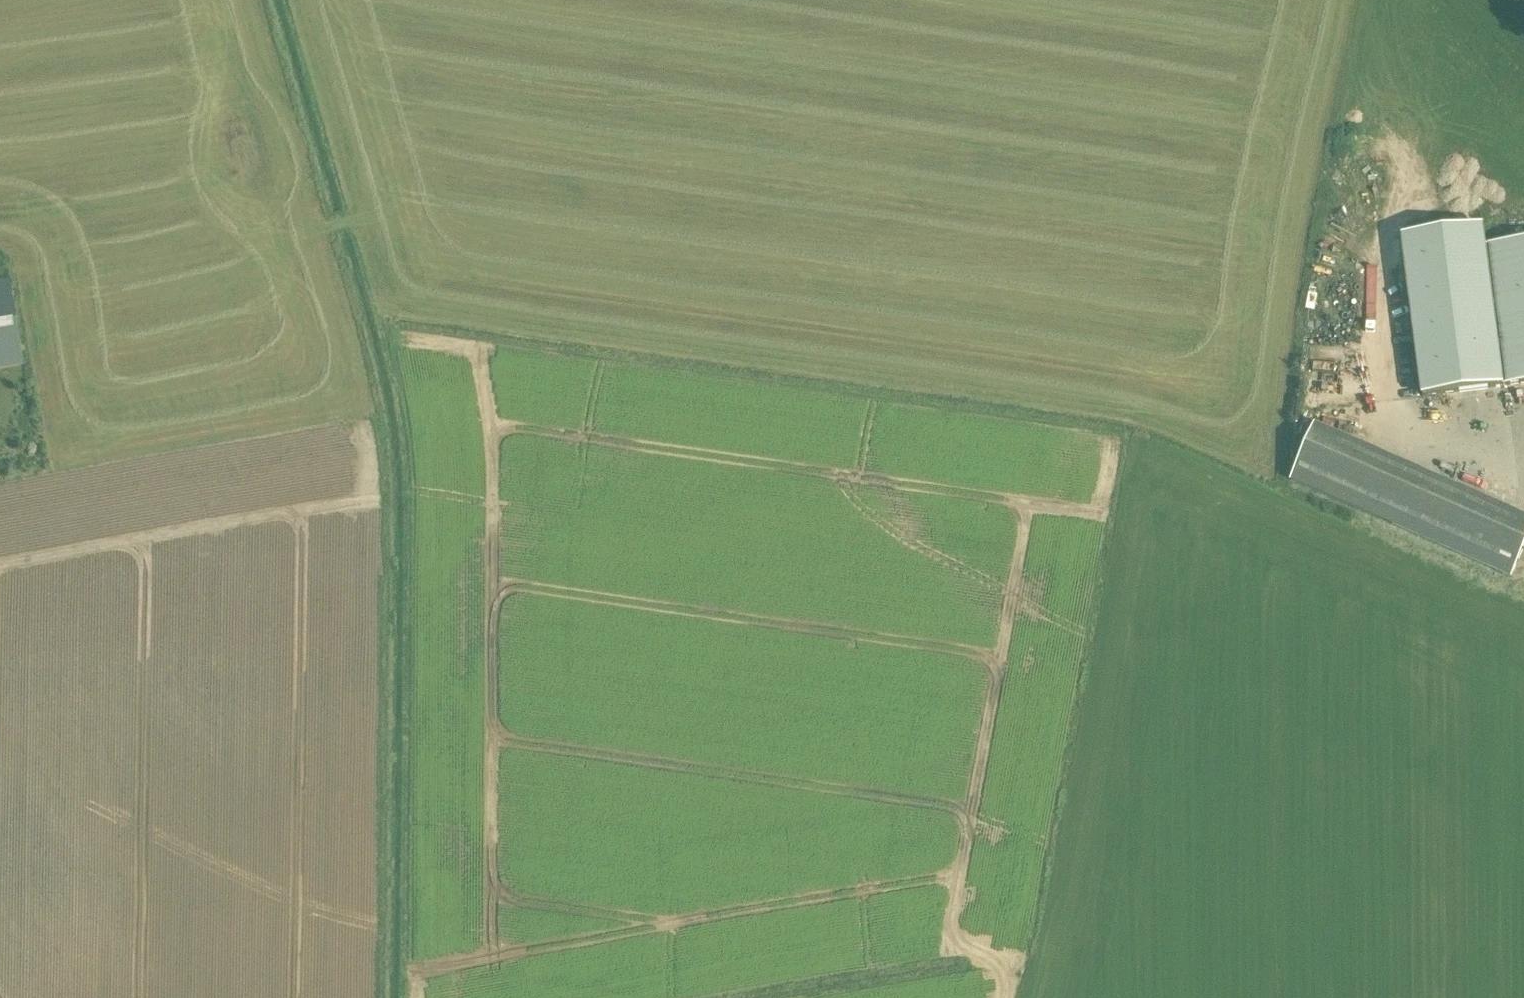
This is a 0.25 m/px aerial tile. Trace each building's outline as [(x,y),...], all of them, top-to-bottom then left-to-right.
[(1483,226),(1401,237),(1422,397),(1523,384),(1523,240),(1485,245),(1483,226)] [(23,366),(9,279),(0,280),(0,370),(23,366)] [(1294,476),(1517,580),(1523,564),(1523,513),(1413,462),(1321,419),(1294,476)]
